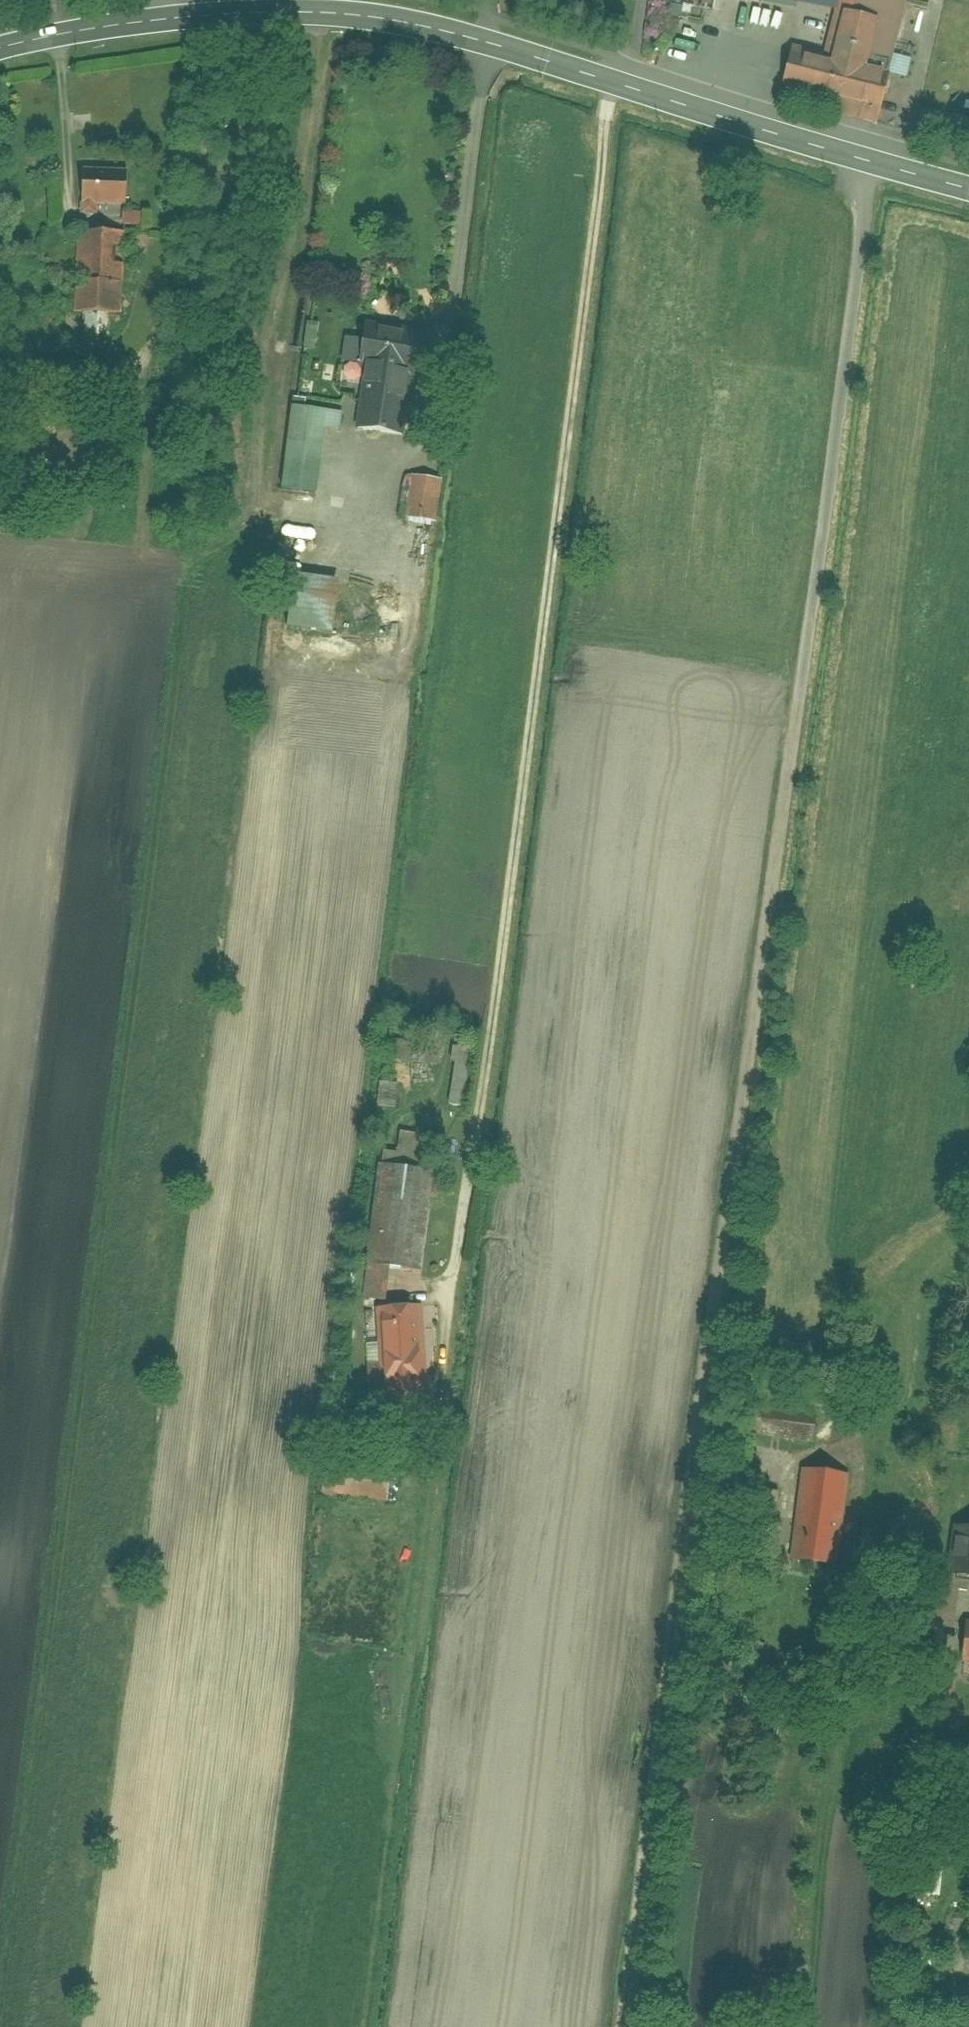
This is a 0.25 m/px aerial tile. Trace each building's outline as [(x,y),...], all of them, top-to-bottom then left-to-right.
[(779,83),(878,106),(903,0),(836,0),(824,54),(788,46),(779,83)] [(81,173),(80,210),(126,211),(127,174),(81,173)] [(123,214),(122,232),(145,234),(147,216),(123,214)] [(75,243),(74,320),(120,321),(121,244),(75,243)] [(85,323),(84,339),(112,341),(113,325),(85,323)] [(318,324),(306,323),(302,349),(315,351),(318,324)] [(423,331),(365,323),(363,340),(359,365),(359,368),(365,369),(356,430),(403,437),(412,378),(416,379),(423,331)] [(340,363),(359,365),(363,340),(344,338),(340,363)] [(343,413),(291,407),(280,491),(316,495),(324,432),(340,434),(343,413)] [(442,481),(409,474),(400,519),(432,525),(442,481)] [(339,581),(293,575),(286,629),(331,635),(339,581)] [(456,1047),(446,1103),(461,1105),(471,1049),(456,1047)] [(439,1166),(445,1138),(400,1129),(395,1157),(439,1166)] [(436,1169),(379,1162),(366,1260),(423,1267),(436,1169)] [(423,1304),(377,1306),(381,1402),(427,1400),(423,1304)] [(320,1494),(387,1501),(391,1467),(323,1461),(320,1494)] [(836,1565),(850,1474),(802,1467),(788,1558),(836,1565)] [(953,1528),(947,1578),(968,1581),(968,1530),(953,1528)]
